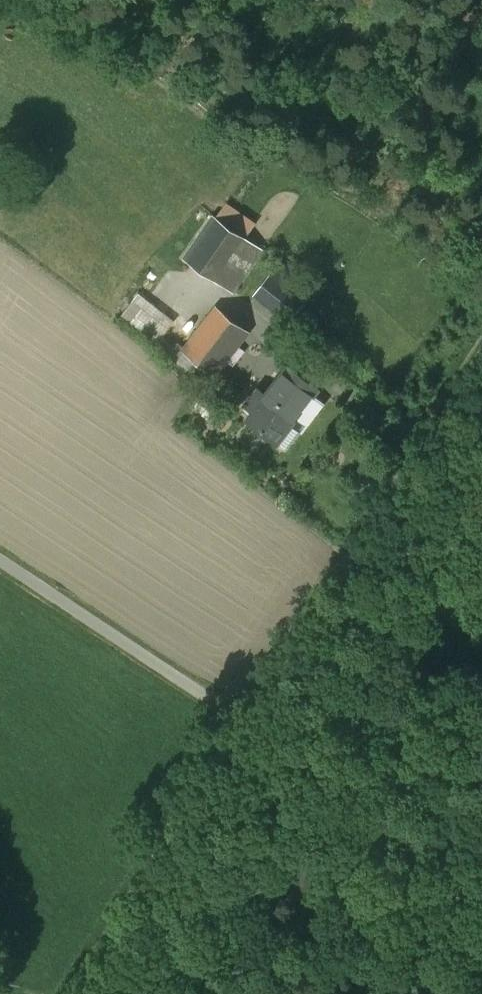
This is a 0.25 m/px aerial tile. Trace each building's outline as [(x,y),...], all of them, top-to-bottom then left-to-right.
[(227,201),(216,217),(246,238),(246,237),(257,222),(227,201)] [(246,238),(216,217),(188,257),(187,256),(186,258),(220,282),(221,282),(234,263),(250,240),(246,237),(246,238)] [(234,263),(221,282),(234,290),(246,272),(234,263)] [(283,284),(305,301),(314,290),(281,264),(272,275),(283,284)] [(283,284),(272,275),(256,294),(268,303),(283,284)] [(305,301),(283,284),(268,303),(290,320),(305,301)] [(142,307),(170,328),(175,321),(139,293),(122,315),(131,322),(142,307)] [(142,307),(131,322),(178,359),(186,350),(185,349),(177,343),(176,345),(164,335),(170,328),(142,307)] [(218,309),(185,349),(215,373),(247,332),(218,309)] [(290,366),(267,396),(259,390),(260,390),(259,389),(247,405),(254,411),(248,419),(279,443),(293,424),(291,423),(296,417),(313,394),(318,389),(319,390),(320,389),(290,366)] [(313,394),(296,417),(308,426),(325,404),(313,394)]
